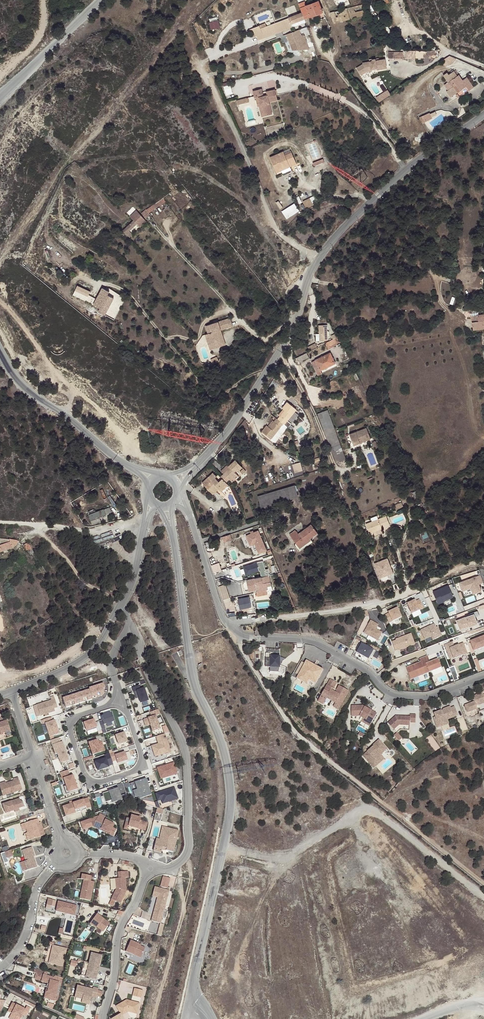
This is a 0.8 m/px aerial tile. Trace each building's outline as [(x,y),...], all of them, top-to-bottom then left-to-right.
[(319,1),(306,6),(307,7),(310,17),(311,17),(323,12),(319,1)] [(366,10),(364,5),(329,14),(330,20),(366,10)] [(305,11),(301,13),(304,19),(310,17),(307,7),(304,8),(305,11)] [(366,10),(330,20),(332,25),(367,16),(366,10)] [(304,19),(301,13),(289,17),(261,29),(260,25),(253,27),(255,31),(252,32),(254,37),(256,42),(265,39),(263,33),(291,22),(292,23),(304,19)] [(293,27),(292,23),(291,22),(263,33),(265,39),(293,27)] [(300,32),(287,36),(293,51),(307,51),(310,50),(305,37),(302,37),(300,32)] [(363,64),(357,68),(361,75),(367,71),(372,71),(371,69),(376,68),(377,70),(386,68),(385,59),(379,60),(379,58),(375,59),(372,60),(372,59),(370,59),(370,62),(363,63),(363,64)] [(447,73),(443,75),(448,83),(451,81),(455,86),(452,88),(446,91),(450,97),(466,87),(469,91),(474,87),(467,77),(463,80),(459,75),(458,76),(454,71),(449,75),(447,73)] [(261,90),(253,92),(255,100),(256,100),(259,99),(261,108),(263,107),(265,118),(273,116),(269,103),(278,101),(275,91),(266,93),(267,97),(263,98),(261,90)] [(259,99),(256,100),(258,108),(259,108),(262,119),(265,118),(263,107),(261,108),(259,99)] [(283,152),(270,157),(276,171),(283,168),(283,169),(290,166),(290,167),(297,164),(292,152),(285,155),(283,152)] [(310,198),(303,202),(306,209),(313,205),(310,198)] [(149,211),(156,207),(154,204),(141,212),(145,218),(151,214),(149,211)] [(134,207),(128,213),(132,216),(137,211),(134,207)] [(140,215),(134,221),(127,228),(130,231),(144,218),(140,215)] [(78,285),(75,291),(89,297),(91,292),(78,285)] [(94,301),(92,304),(95,305),(94,305),(100,308),(99,312),(104,314),(114,298),(108,294),(103,292),(100,299),(98,298),(96,302),(94,301)] [(472,317),(474,330),(483,328),(483,315),(472,317)] [(218,322),(210,324),(213,332),(205,335),(210,350),(226,345),(221,330),(232,326),(230,318),(218,322)] [(328,340),(327,324),(319,325),(319,333),(315,333),(316,340),(328,340)] [(291,364),(291,366),(292,368),(296,366),(295,362),(299,360),(301,364),(306,361),(305,360),(310,358),(311,358),(341,343),(338,337),(293,360),(293,363),(291,364)] [(336,363),(331,353),(317,360),(322,370),(336,363)] [(270,432),(269,431),(263,437),(276,447),(288,433),(285,430),(289,426),(297,415),(288,408),(284,415),(285,416),(287,417),(280,426),(278,425),(276,428),(274,426),(270,432)] [(320,415),(322,422),(334,416),(332,410),(320,415)] [(281,422),(278,425),(280,426),(287,417),(285,416),(280,421),(281,422)] [(327,433),(339,428),(334,416),(322,422),(327,433)] [(293,429),(289,426),(285,430),(288,433),(289,434),(293,429)] [(345,443),(339,428),(327,433),(333,448),(345,443)] [(368,428),(351,435),(355,445),(372,439),(368,428)] [(214,473),(204,483),(214,495),(220,489),(228,483),(238,474),(236,472),(239,470),(240,471),(244,467),(237,460),(230,466),(229,465),(223,471),(225,474),(222,477),(224,479),(221,482),(217,478),(218,477),(214,473)] [(297,485),(260,496),(263,507),(300,496),(297,485)] [(300,496),(263,507),(263,508),(300,497),(300,496)] [(403,502),(395,505),(398,510),(405,507),(403,502)] [(99,517),(106,514),(104,509),(96,512),(89,515),(92,523),(100,520),(99,517)] [(373,521),(367,524),(371,534),(384,529),(383,528),(391,525),(388,516),(387,516),(384,517),(380,519),(373,521)] [(297,530),(291,535),(301,548),(313,540),(311,539),(319,533),(313,524),(300,534),(297,530)] [(260,528),(245,534),(249,545),(254,543),(258,553),(263,551),(264,555),(268,553),(267,552),(269,552),(260,528)] [(20,541),(0,539),(0,545),(0,546),(0,553),(12,548),(20,541)] [(33,551),(28,543),(23,546),(26,551),(28,549),(30,553),(33,551)] [(266,561),(259,562),(261,571),(262,571),(263,577),(248,580),(250,591),(259,590),(259,592),(268,590),(270,589),(269,587),(273,586),(270,569),(268,570),(266,561)] [(222,585),(216,587),(220,601),(226,598),(222,585)] [(241,609),(256,607),(254,596),(239,599),(241,609)] [(470,641),(474,650),(483,646),(483,636),(470,641)] [(272,654),(267,653),(266,667),(270,667),(270,672),(278,673),(282,675),(285,673),(286,668),(280,665),(280,656),(272,656),(272,654)] [(421,663),(410,667),(411,669),(407,671),(411,680),(442,669),(438,661),(430,664),(428,657),(420,660),(421,663)] [(307,661),(306,663),(323,672),(324,670),(307,661)] [(323,672),(306,663),(297,678),(307,684),(309,680),(316,684),(323,672)] [(337,685),(330,681),(319,699),(324,702),(325,700),(330,702),(332,700),(336,703),(335,705),(339,708),(348,694),(339,688),(336,692),(338,693),(336,695),(335,694),(332,692),(337,685)] [(108,685),(63,697),(66,708),(111,696),(108,685)] [(138,686),(131,688),(132,693),(135,692),(137,698),(139,704),(147,701),(143,689),(139,690),(138,686)] [(472,696),(474,701),(465,705),(468,712),(477,708),(476,706),(483,703),(483,696),(483,695),(483,692),(472,696)] [(54,699),(37,705),(40,716),(54,711),(54,709),(57,707),(54,699)] [(451,706),(443,709),(444,710),(435,713),(436,716),(434,717),(437,728),(446,724),(445,720),(444,718),(455,714),(455,717),(458,716),(455,707),(451,708),(451,706)] [(361,707),(350,708),(352,719),(360,717),(363,719),(372,724),(377,715),(361,707)] [(455,714),(444,718),(445,720),(446,724),(448,724),(447,720),(455,717),(455,714)] [(152,725),(153,731),(168,728),(167,725),(163,726),(161,715),(145,718),(146,726),(152,725)] [(396,717),(388,724),(394,730),(399,726),(410,726),(410,723),(415,724),(416,716),(410,715),(410,718),(396,717)] [(48,719),(38,722),(39,725),(42,725),(46,738),(56,735),(51,721),(49,722),(48,719)] [(372,724),(363,719),(361,722),(370,727),(372,724)] [(91,720),(81,724),(84,731),(94,728),(95,732),(99,731),(96,722),(92,724),(91,720)] [(117,730),(119,734),(115,735),(119,745),(132,741),(127,726),(117,730)] [(400,738),(395,732),(392,735),(397,741),(400,738)] [(158,745),(152,747),(155,758),(170,753),(165,735),(156,738),(158,743),(160,742),(161,744),(158,745)] [(64,736),(54,739),(62,764),(72,760),(64,736)] [(381,760),(382,756),(385,754),(382,750),(385,747),(379,740),(373,746),(374,748),(364,757),(373,768),(381,760)] [(94,742),(86,745),(90,756),(102,752),(99,744),(96,746),(94,742)] [(130,750),(116,754),(118,764),(133,760),(130,750)] [(112,754),(96,758),(99,771),(116,767),(112,754)] [(384,758),(381,760),(373,768),(375,770),(385,760),(384,758)] [(160,767),(164,779),(180,774),(176,762),(160,767)] [(68,771),(60,774),(62,780),(64,780),(66,787),(68,793),(77,790),(73,776),(70,777),(68,771)] [(2,786),(0,787),(0,798),(19,792),(14,780),(9,782),(10,783),(2,786)] [(155,802),(159,800),(160,805),(176,799),(172,788),(153,794),(155,802)] [(114,790),(100,795),(103,803),(109,801),(117,798),(118,801),(120,806),(127,804),(123,795),(117,797),(114,790)] [(86,800),(60,809),(63,818),(79,813),(78,810),(83,808),(84,811),(88,809),(86,800)] [(14,811),(20,809),(19,803),(17,804),(15,801),(0,806),(0,812),(2,816),(10,813),(10,812),(14,811)] [(137,817),(125,814),(122,825),(125,826),(135,828),(137,819),(137,817)] [(112,826),(95,819),(78,825),(81,834),(90,830),(91,828),(99,831),(98,832),(108,836),(107,837),(111,839),(114,832),(110,830),(112,826)] [(23,834),(26,842),(36,838),(33,826),(36,825),(34,821),(20,826),(23,834)] [(42,836),(37,825),(36,825),(33,826),(36,838),(42,836)] [(165,827),(162,840),(158,839),(155,838),(152,850),(160,852),(160,849),(162,849),(162,847),(165,848),(164,850),(172,852),(177,830),(165,827)] [(99,831),(91,828),(90,830),(107,837),(108,836),(98,832),(99,831)] [(31,860),(27,850),(18,853),(22,865),(16,867),(19,875),(33,870),(30,861),(31,860)] [(0,854),(0,857),(1,861),(8,859),(6,852),(0,854)] [(118,883),(113,884),(114,890),(109,900),(113,902),(118,904),(124,891),(123,878),(126,878),(125,872),(115,873),(116,879),(117,879),(118,883)] [(89,877),(80,876),(79,881),(81,881),(78,900),(88,902),(92,883),(88,882),(89,877)] [(164,876),(161,886),(170,889),(173,878),(164,876)] [(167,892),(152,888),(150,897),(155,899),(157,899),(154,911),(161,913),(167,892)] [(157,899),(155,899),(152,910),(151,915),(160,918),(161,913),(154,911),(157,899)] [(74,906),(55,902),(53,912),(72,916),(74,906)] [(109,923),(97,914),(90,923),(96,928),(97,927),(103,932),(109,923)] [(160,918),(151,915),(149,922),(158,925),(160,918)] [(85,941),(92,931),(86,928),(80,937),(85,941)] [(138,943),(130,940),(126,951),(141,958),(145,948),(140,946),(138,945),(138,943)] [(64,950),(50,947),(46,965),(61,968),(64,950)] [(99,957),(88,954),(86,965),(83,978),(93,980),(99,957)] [(41,977),(40,983),(49,985),(46,999),(54,1001),(57,984),(52,983),(52,979),(41,977)] [(49,985),(40,983),(39,984),(46,985),(43,998),(43,1000),(46,1000),(53,1002),(54,1001),(46,999),(49,985)] [(95,999),(97,990),(92,989),(91,990),(76,987),(73,998),(81,1000),(89,1002),(90,998),(95,999)] [(143,990),(134,988),(132,995),(141,998),(143,990)] [(116,1006),(120,1013),(110,1018),(124,1018),(121,1015),(128,1011),(137,1014),(140,1003),(126,999),(116,1006)] [(11,1005),(8,1010),(12,1012),(10,1015),(13,1017),(12,1018),(20,1018),(22,1016),(25,1017),(29,1010),(25,1008),(24,1011),(11,1005)]
